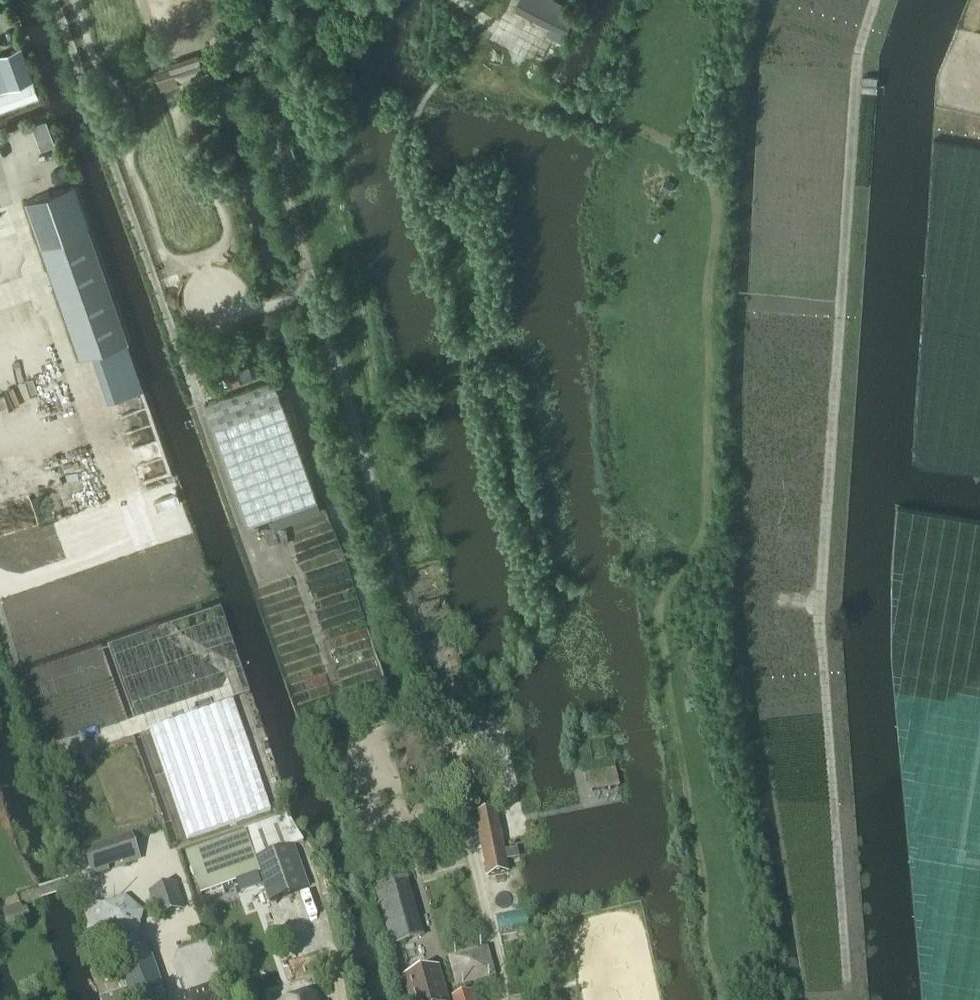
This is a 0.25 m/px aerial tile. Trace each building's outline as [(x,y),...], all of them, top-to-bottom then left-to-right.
[(515,8),(550,26),(559,8),(560,5),(562,2),(559,0),(519,0),(515,8)] [(0,92),(0,111),(39,97),(33,80),(21,47),(0,55),(0,63),(9,89),(0,92)] [(862,77),(861,90),(876,91),(877,77),(862,77)] [(74,184),(24,202),(79,358),(92,354),(128,341),(74,184)] [(248,366),(230,373),(234,384),(252,377),(248,366)] [(248,524),(316,499),(273,378),(204,403),(248,524)] [(458,658),(448,661),(450,669),(461,666),(458,658)] [(227,824),(247,817),(271,809),(252,752),(234,700),(204,710),(152,728),(189,837),(227,824)] [(615,767),(587,773),(591,791),(619,786),(615,767)] [(497,811),(476,816),(487,876),(509,872),(497,811)] [(247,832),(187,854),(203,895),(236,883),(240,894),(263,885),(269,903),(310,888),(294,845),(304,842),(287,814),(283,815),(246,829),(247,832)] [(130,834),(84,850),(93,875),(139,860),(130,834)] [(147,892),(156,919),(185,910),(177,883),(147,892)] [(393,883),(378,888),(394,944),(410,940),(393,883)] [(143,914),(126,898),(102,906),(98,927),(117,942),(139,936),(143,914)] [(22,911),(20,903),(1,909),(6,927),(30,919),(27,909),(22,911)] [(524,909),(496,914),(500,935),(528,930),(524,909)] [(106,995),(99,998),(100,999),(167,999),(146,941),(114,952),(127,988),(106,995)] [(439,968),(405,977),(411,999),(448,999),(439,968)]
